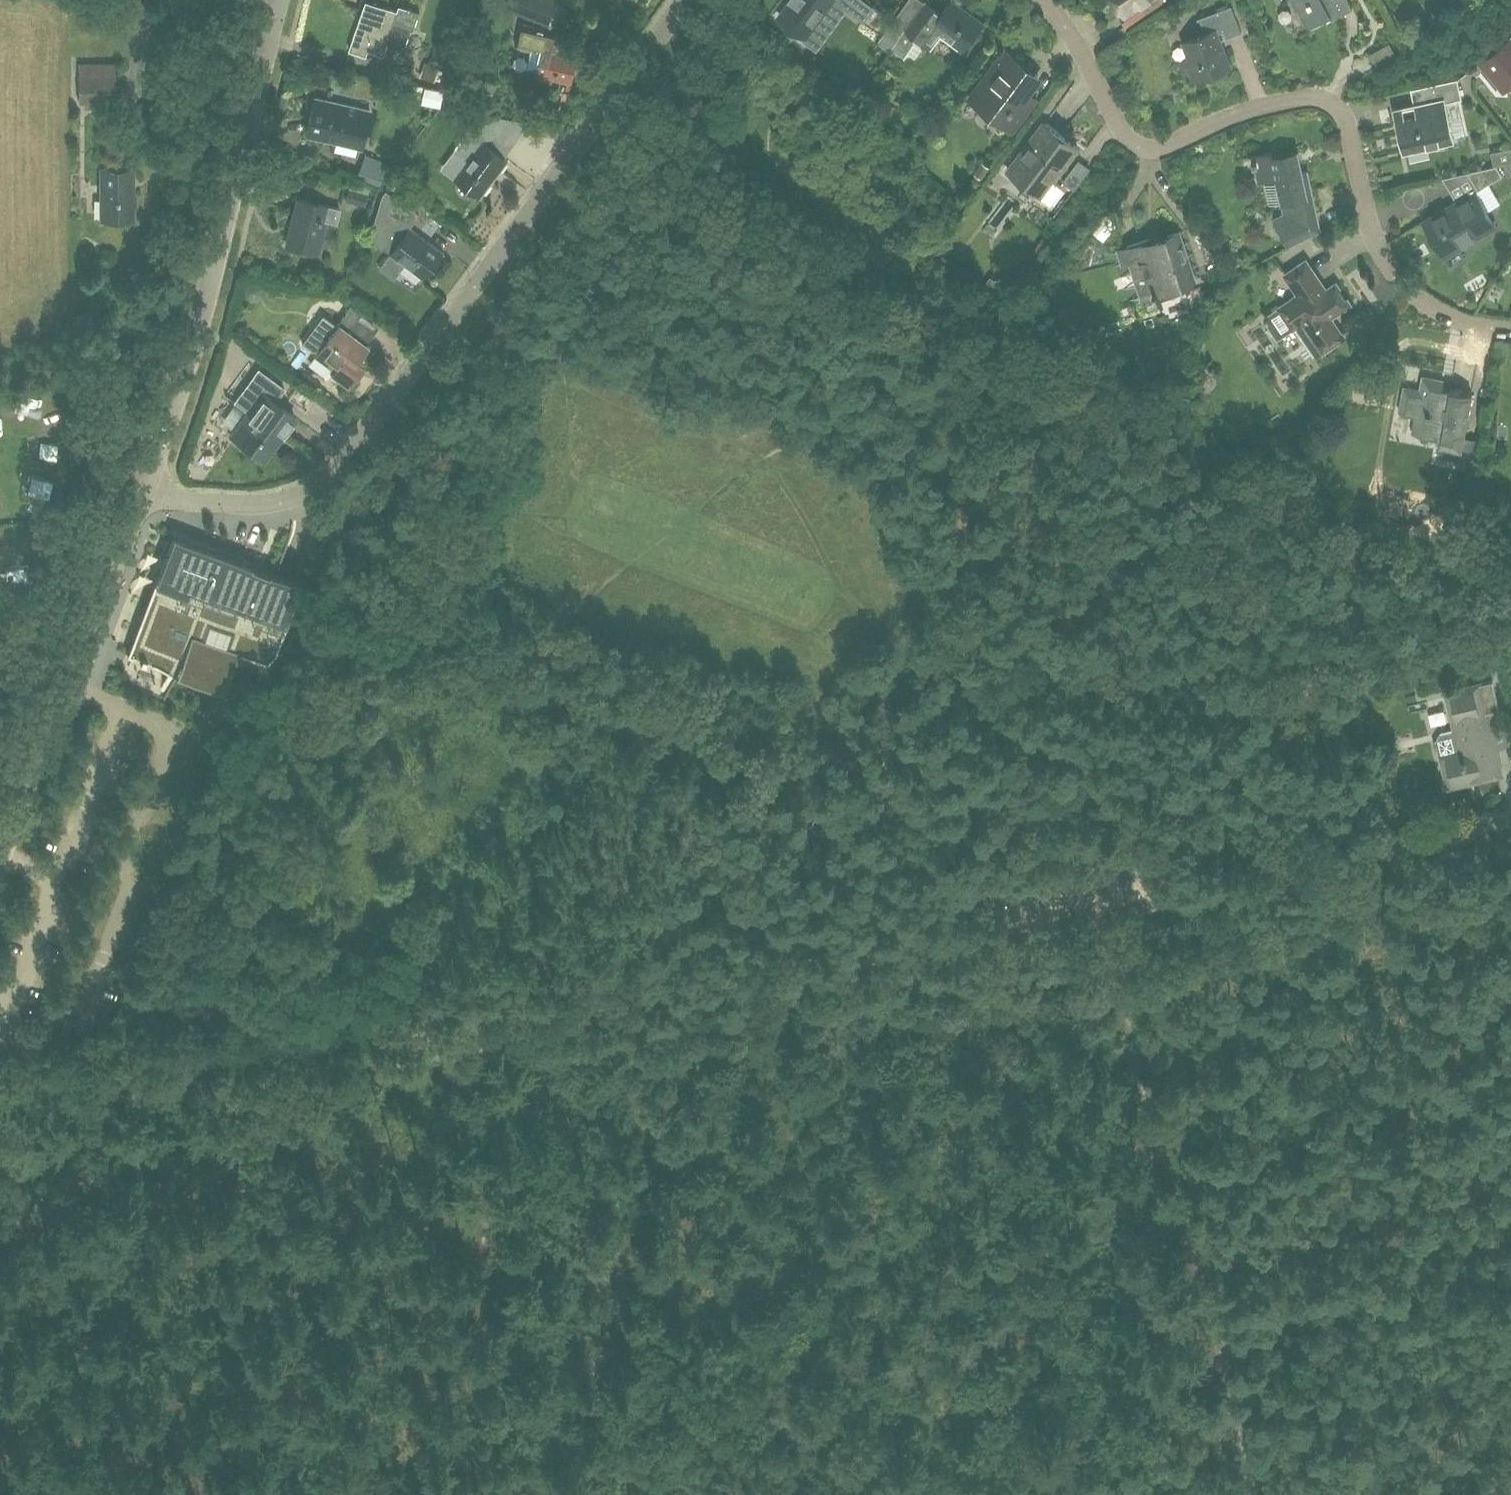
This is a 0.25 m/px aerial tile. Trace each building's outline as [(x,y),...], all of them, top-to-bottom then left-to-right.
[(368,0),(366,0),(349,50),(367,56),(369,50),(385,55),(389,44),(405,49),(412,29),(414,29),(420,12),(399,5),(398,10),(368,0)] [(537,0),(512,0),(509,6),(531,15),(537,0)] [(831,0),(792,0),(780,17),(785,21),(782,25),(802,40),(831,0)] [(873,7),(864,0),(842,0),(840,3),(863,20),(873,7)] [(904,29),(892,46),(910,60),(923,44),(930,50),(942,33),(964,49),(986,19),(970,9),(969,10),(955,0),(950,0),(942,11),(925,0),(924,2),(923,1),(904,29)] [(904,29),(923,1),(921,0),(907,0),(892,21),(904,29)] [(1124,13),(1140,2),(1148,13),(1167,0),(1116,0),(1124,13)] [(1308,27),(1330,15),(1332,17),(1352,6),(1349,0),(1293,0),(1308,27)] [(1336,17),(1344,30),(1365,16),(1357,4),(1336,17)] [(1241,32),(1231,5),(1200,17),(1205,31),(1186,38),(1192,55),(1177,61),(1180,68),(1187,66),(1192,79),(1185,82),(1186,84),(1232,66),(1219,32),(1225,30),(1227,37),(1241,32)] [(527,68),(539,70),(538,73),(573,79),(578,54),(557,50),(561,30),(521,22),(516,39),(533,42),(527,68)] [(1479,64),(1503,91),(1510,84),(1510,37),(1479,64)] [(1013,130),(1036,98),(1026,90),(1038,74),(1004,49),(969,98),(1013,130)] [(79,102),(116,102),(115,65),(79,66),(79,102)] [(1394,109),(1404,151),(1453,141),(1444,103),(1461,99),(1457,79),(1429,85),(1433,101),(1394,109)] [(306,133),(361,146),(370,111),(315,98),(306,133)] [(498,121),(519,137),(530,122),(501,117),(498,121)] [(1042,195),(1078,146),(1044,121),(1008,170),(1042,195)] [(479,197),(507,160),(482,142),(486,138),(472,127),(457,147),(471,157),(455,179),(479,197)] [(1494,164),(1510,160),(1510,148),(1491,152),(1494,164)] [(1312,235),(1308,218),(1312,217),(1307,196),(1313,195),(1307,170),(1302,172),(1297,151),(1272,156),(1271,152),(1253,156),(1254,161),(1251,161),(1252,167),(1255,166),(1258,181),(1276,177),(1284,213),(1273,218),(1287,246),(1312,235)] [(380,186),(388,163),(365,154),(356,177),(380,186)] [(1494,165),(1468,171),(1479,190),(1502,176),(1496,165),(1494,165)] [(100,220),(134,220),(133,168),(100,169),(100,220)] [(1505,207),(1499,191),(1510,186),(1510,184),(1509,180),(1485,189),(1494,211),(1505,207)] [(1445,256),(1495,227),(1474,191),(1424,221),(1445,256)] [(422,279),(440,253),(407,228),(417,214),(394,197),(384,211),(399,222),(381,247),(390,253),(389,255),(422,279)] [(316,253),(327,206),(298,199),(287,246),(316,253)] [(1102,241),(1117,224),(1103,213),(1089,230),(1102,241)] [(1193,280),(1178,234),(1150,243),(1149,239),(1126,247),(1115,251),(1121,268),(1132,263),(1142,296),(1154,292),(1155,297),(1159,295),(1158,292),(1193,280)] [(1326,291),(1306,261),(1286,274),(1299,294),(1280,307),(1287,318),(1286,319),(1313,358),(1324,350),(1323,349),(1342,337),(1329,317),(1349,304),(1336,284),(1326,291)] [(338,324),(329,317),(306,347),(316,354),(315,355),(334,369),(331,374),(348,387),(364,365),(358,361),(369,346),(350,332),(363,315),(351,307),(338,324)] [(1354,385),(1363,387),(1366,375),(1356,373),(1354,385)] [(1471,393),(1441,388),(1443,380),(1422,376),(1420,389),(1403,386),(1398,412),(1415,416),(1412,431),(1441,436),(1439,445),(1461,449),(1458,464),(1473,466),(1478,440),(1463,438),(1471,393)] [(263,457),(294,417),(262,393),(232,434),(263,457)] [(225,691),(240,652),(267,662),(276,654),(303,583),(172,534),(127,654),(225,691)] [(1497,772),(1487,730),(1504,726),(1493,679),(1448,690),(1458,733),(1443,736),(1439,744),(1442,756),(1443,756),(1450,783),(1497,772)]
